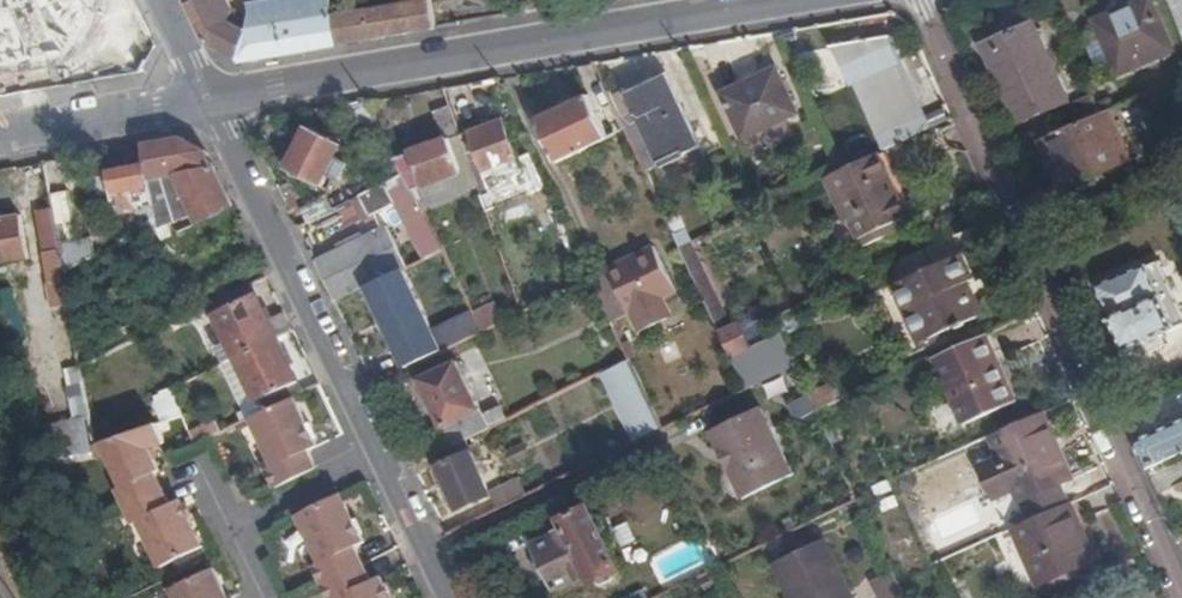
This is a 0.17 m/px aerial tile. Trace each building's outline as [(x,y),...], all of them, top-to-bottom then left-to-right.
[(8,46),(22,42),(31,29),(40,27),(42,34),(64,31),(61,14),(57,0),(0,0),(0,42),(8,46)] [(194,3),(188,5),(206,43),(239,61),(247,34),(230,24),(235,16),(226,0),(192,0),(194,3)] [(251,9),(253,16),(247,34),(239,61),(243,62),(339,46),(334,19),(331,0),(305,0),(251,9)] [(334,19),(339,46),(434,30),(429,0),(402,0),(403,7),(334,19)] [(1154,0),(1098,24),(1120,76),(1176,52),(1154,0)] [(1181,30),(1181,0),(1169,0),(1181,30)] [(70,12),(61,14),(64,31),(70,64),(121,55),(132,40),(124,3),(92,8),(90,2),(68,6),(70,12)] [(1068,102),(1034,23),(983,43),(1020,123),(1068,102)] [(893,37),(840,45),(880,136),(926,115),(893,37)] [(776,63),(720,89),(741,134),(798,108),(776,63)] [(610,140),(627,131),(610,96),(600,75),(582,82),(592,101),(610,140)] [(668,75),(625,91),(652,148),(659,163),(702,148),(668,75)] [(625,91),(610,96),(627,131),(638,153),(652,148),(625,91)] [(933,125),(947,121),(938,92),(924,96),(933,125)] [(1073,109),(1078,124),(1100,115),(1093,100),(1073,109)] [(592,101),(538,125),(558,165),(610,140),(592,101)] [(1132,159),(1110,111),(1100,115),(1078,124),(1038,141),(1060,191),(1132,159)] [(502,114),(470,128),(490,168),(521,153),(502,114)] [(309,126),(283,169),(317,188),(325,175),(335,182),(346,163),(334,157),(342,145),(309,126)] [(449,132),(395,159),(404,177),(420,207),(444,194),(434,176),(464,162),(449,132)] [(193,224),(233,206),(225,190),(207,152),(188,142),(180,137),(144,143),(147,163),(151,179),(176,175),(194,214),(189,216),(193,224)] [(913,217),(884,151),(844,169),(830,176),(852,221),(856,219),(869,245),(890,236),(887,228),(913,217)] [(147,163),(110,169),(110,174),(96,176),(100,196),(113,194),(116,210),(121,211),(139,208),(143,233),(159,227),(151,179),(147,163)] [(159,228),(189,216),(194,214),(176,175),(151,179),(159,227),(159,228)] [(397,205),(425,260),(444,251),(420,207),(404,177),(362,197),(372,217),(397,205)] [(62,265),(80,259),(67,192),(50,195),(52,209),(62,265)] [(62,265),(52,209),(36,212),(47,283),(65,280),(63,271),(62,265)] [(21,215),(0,218),(0,264),(28,259),(21,215)] [(684,220),(672,225),(682,246),(693,241),(684,220)] [(389,229),(314,265),(334,304),(372,286),(399,273),(408,268),(389,229)] [(734,326),(693,241),(682,246),(749,387),(796,363),(783,333),(752,348),(741,323),(734,326)] [(657,248),(591,280),(613,325),(633,315),(642,334),(670,321),(662,301),(680,293),(657,248)] [(963,253),(897,283),(919,329),(938,322),(943,333),(982,314),(968,282),(974,279),(963,253)] [(1097,284),(1125,350),(1178,327),(1170,310),(1181,305),(1181,304),(1163,260),(1151,265),(1150,262),(1097,284)] [(80,368),(126,345),(119,330),(101,338),(89,278),(80,280),(76,265),(63,271),(65,280),(80,368)] [(438,355),(399,273),(372,286),(378,298),(376,299),(380,308),(377,309),(406,369),(438,355)] [(255,294),(250,285),(211,304),(215,314),(255,294)] [(3,320),(20,316),(12,288),(0,292),(0,309),(3,320)] [(268,321),(255,294),(215,314),(237,358),(277,338),(294,331),(285,313),(268,321)] [(493,304),(473,313),(482,333),(502,323),(493,304)] [(924,341),(943,333),(938,322),(919,329),(924,341)] [(56,350),(71,351),(72,326),(57,326),(56,350)] [(1018,399),(989,334),(935,357),(965,423),(1018,399)] [(237,358),(263,412),(293,397),(303,393),(277,338),(237,358)] [(252,417),(263,412),(237,358),(227,362),(252,417)] [(629,409),(644,438),(664,428),(629,359),(614,367),(633,407),(629,409)] [(420,380),(454,447),(472,438),(491,428),(458,361),(420,380)] [(162,421),(182,415),(171,390),(161,395),(163,402),(156,407),(162,421)] [(824,395),(812,399),(816,408),(828,403),(824,395)] [(318,448),(293,397),(263,412),(252,417),(251,418),(274,467),(266,470),(276,489),(317,470),(308,452),(318,448)] [(1128,429),(1147,470),(1181,454),(1181,406),(1128,429)] [(763,407),(715,430),(746,496),(795,473),(763,407)] [(1057,439),(1044,412),(994,434),(1004,456),(983,466),(997,496),(1017,488),(1031,520),(1071,503),(1063,482),(1074,477),(1060,447),(1054,449),(1051,442),(1057,439)] [(94,443),(96,457),(111,452),(124,482),(118,484),(133,520),(140,517),(159,563),(202,546),(181,498),(172,502),(158,469),(162,467),(153,445),(169,440),(162,421),(94,443)] [(207,423),(189,431),(194,444),(213,436),(207,423)] [(69,456),(91,453),(88,431),(66,434),(69,456)] [(498,492),(472,438),(454,447),(438,455),(463,508),(498,492)] [(498,492),(504,506),(535,491),(529,479),(498,492)] [(317,572),(357,550),(357,548),(365,543),(341,495),(298,515),(322,564),(315,567),(317,572)] [(1098,559),(1071,503),(1031,520),(1015,527),(1041,585),(1098,559)] [(622,571),(590,507),(562,519),(567,529),(536,543),(559,590),(589,575),(595,585),(622,571)] [(776,561),(793,596),(800,593),(802,597),(859,597),(829,535),(776,561)] [(382,578),(373,583),(357,550),(317,572),(329,597),(392,597),(382,578)] [(213,568),(170,587),(175,597),(226,597),(213,568)] [(892,568),(874,575),(884,597),(907,597),(892,568)]
